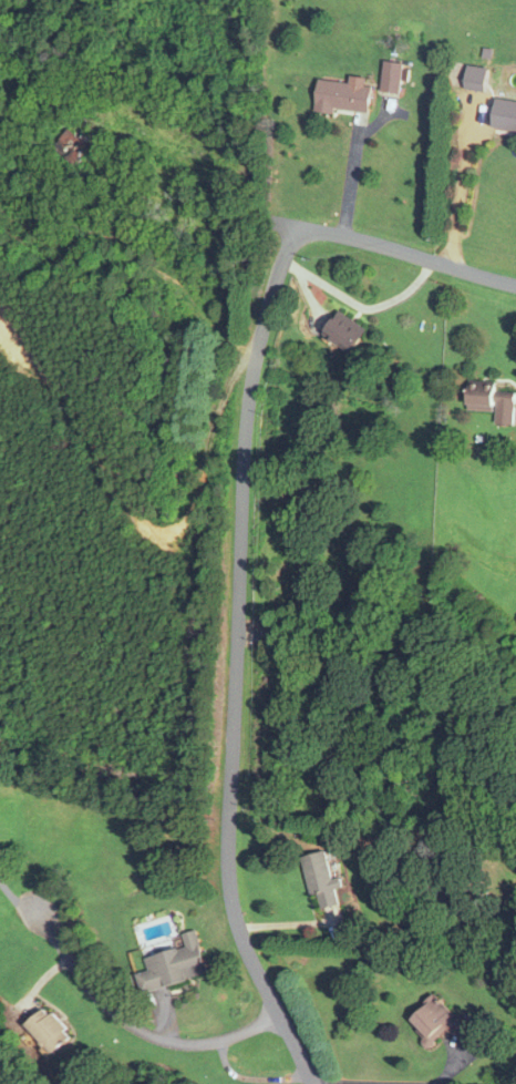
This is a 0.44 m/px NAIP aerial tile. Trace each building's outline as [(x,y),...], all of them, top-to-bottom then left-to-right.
[(399,93),(402,63),(383,61),(380,91),(399,93)] [(488,68),(467,65),(464,88),(485,91),(488,68)] [(313,111),(332,114),(333,108),(368,113),(372,87),(318,79),(313,111)] [(496,100),(493,129),(515,131),(515,102),(496,100)] [(79,170),(95,152),(69,129),(53,147),(79,170)] [(369,330),(340,311),(324,335),(352,354),(369,330)] [(514,425),(515,392),(496,391),(496,382),(470,381),(469,410),(496,412),(496,424),(514,425)] [(302,855),(311,894),(318,892),(322,908),(343,903),(337,878),(334,879),(327,849),(302,855)] [(207,975),(195,930),(181,934),(185,947),(144,957),(147,971),(137,973),(142,992),(207,975)] [(408,1019),(433,1044),(451,1026),(467,1042),(477,1033),(435,992),(408,1019)] [(73,1036),(47,1007),(28,1023),(54,1053),(73,1036)]
